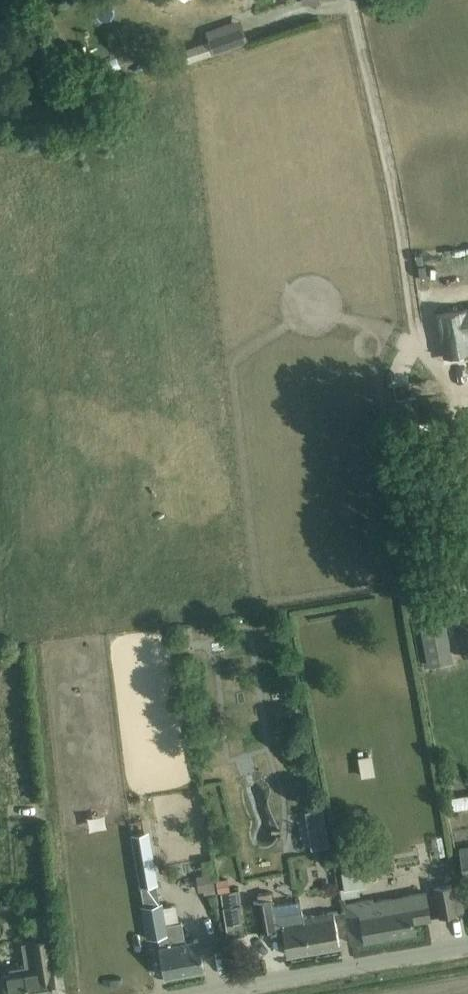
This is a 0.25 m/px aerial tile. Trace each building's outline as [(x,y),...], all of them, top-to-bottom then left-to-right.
[(215,53),(246,43),(242,28),(182,49),(186,62),(199,59),(200,63),(217,58),(215,53)] [(113,82),(116,90),(132,83),(129,75),(113,82)] [(436,314),(444,357),(467,353),(467,309),(436,314)] [(447,623),(421,628),(424,641),(449,636),(447,623)] [(176,652),(189,649),(186,635),(173,637),(176,652)] [(362,777),(376,774),(373,754),(359,756),(362,777)] [(451,797),(454,809),(467,806),(467,794),(451,797)] [(86,813),(88,827),(104,825),(103,812),(86,813)] [(199,941),(186,943),(182,921),(166,923),(163,902),(160,903),(149,831),(132,833),(145,906),(141,907),(148,938),(159,937),(160,948),(166,977),(204,970),(199,941)] [(313,835),(316,851),(329,848),(327,832),(313,835)] [(459,849),(464,881),(467,880),(467,847),(459,849)] [(212,872),(196,876),(199,890),(215,887),(212,872)] [(344,889),(365,885),(363,872),(342,876),(344,889)] [(227,879),(217,881),(219,891),(229,889),(227,879)] [(456,914),(452,887),(435,889),(439,916),(456,914)] [(238,891),(220,893),(221,903),(239,900),(238,891)] [(284,935),(288,955),(339,945),(336,926),(334,913),(303,918),(302,910),(302,911),(275,915),(274,909),(273,905),(271,892),(258,894),(259,901),(254,902),(259,931),(277,928),(283,927),(284,935)] [(353,943),(414,931),(413,922),(430,919),(425,893),(399,898),(398,895),(395,895),(396,899),(376,902),(376,900),(373,900),(372,899),(359,901),(362,914),(348,916),(353,943)] [(300,900),(273,905),(274,909),(275,915),(302,911),(300,900)] [(3,974),(6,993),(57,993),(52,962),(57,961),(53,939),(56,938),(53,913),(31,916),(34,940),(21,942),(25,965),(9,968),(10,973),(3,974)]
